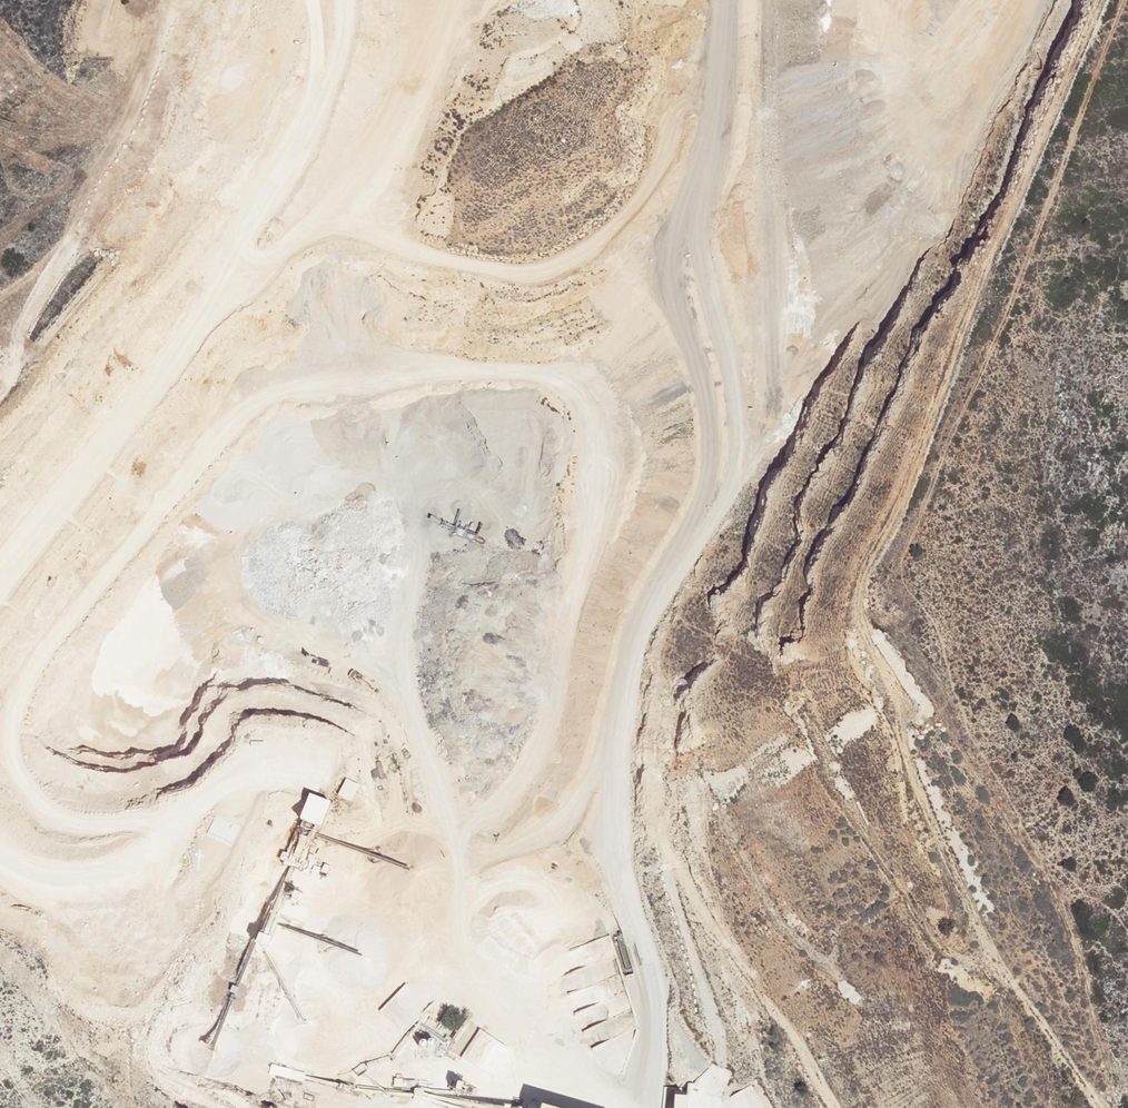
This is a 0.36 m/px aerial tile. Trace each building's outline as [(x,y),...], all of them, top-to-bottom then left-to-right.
[(555,189),(564,173),(557,170),(553,176),(549,177),(551,182),(550,185),(555,189)] [(309,822),(319,826),(324,810),(308,805),(299,829),(306,831),(309,822)]
